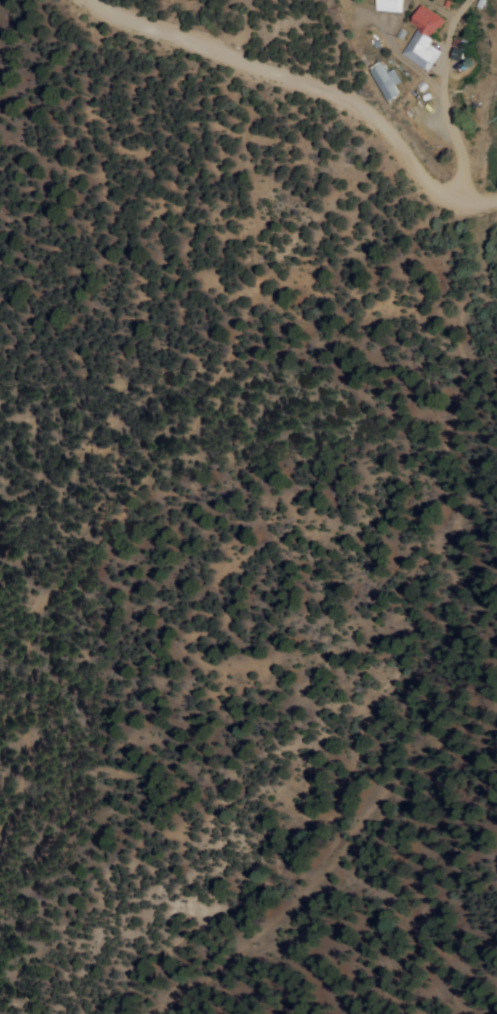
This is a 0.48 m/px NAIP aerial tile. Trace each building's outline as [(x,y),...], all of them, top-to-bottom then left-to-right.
[(403,11),(403,0),(377,0),(377,10),(403,11)] [(401,54),(428,71),(441,51),(429,42),(445,18),(422,4),(411,22),(418,27),(401,54)] [(453,57),(463,60),(469,40),(455,36),(452,45),(456,46),(453,57)] [(402,81),(394,67),(388,71),(383,62),(369,70),(387,101),(401,93),(396,85),(402,81)]
